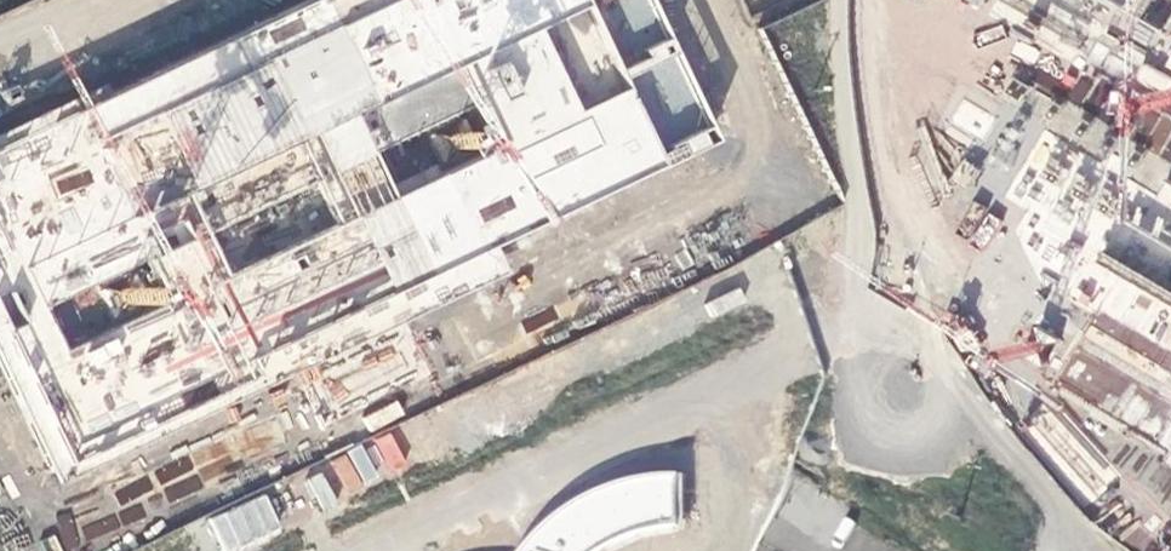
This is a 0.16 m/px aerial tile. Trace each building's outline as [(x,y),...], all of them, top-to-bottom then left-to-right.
[(651,0),(313,0),(0,147),(0,359),(63,483),(266,385),(257,360),(718,140),(651,0)] [(1170,41),(1170,0),(1108,0),(1170,41)] [(1014,87),(999,116),(969,96),(953,120),(982,140),(968,168),(1023,205),(1007,232),(996,252),(1038,280),(1085,311),(1049,377),(1170,450),(1170,184),(1014,87)] [(960,231),(982,244),(997,220),(974,207),(960,231)] [(367,430),(405,417),(399,401),(362,414),(367,430)] [(275,415),(108,485),(119,511),(66,534),(72,547),(158,511),(154,503),(288,446),(275,415)] [(390,431),(372,438),(385,471),(404,463),(390,431)] [(326,461),(344,498),(380,480),(362,443),(326,461)] [(304,481),(322,512),(339,502),(321,471),(304,481)] [(677,530),(678,522),(682,474),(645,477),(611,486),(578,503),(554,520),(529,543),(524,550),(611,550),(621,544),(677,530)] [(208,516),(220,550),(225,550),(281,532),(268,495),(208,516)]
